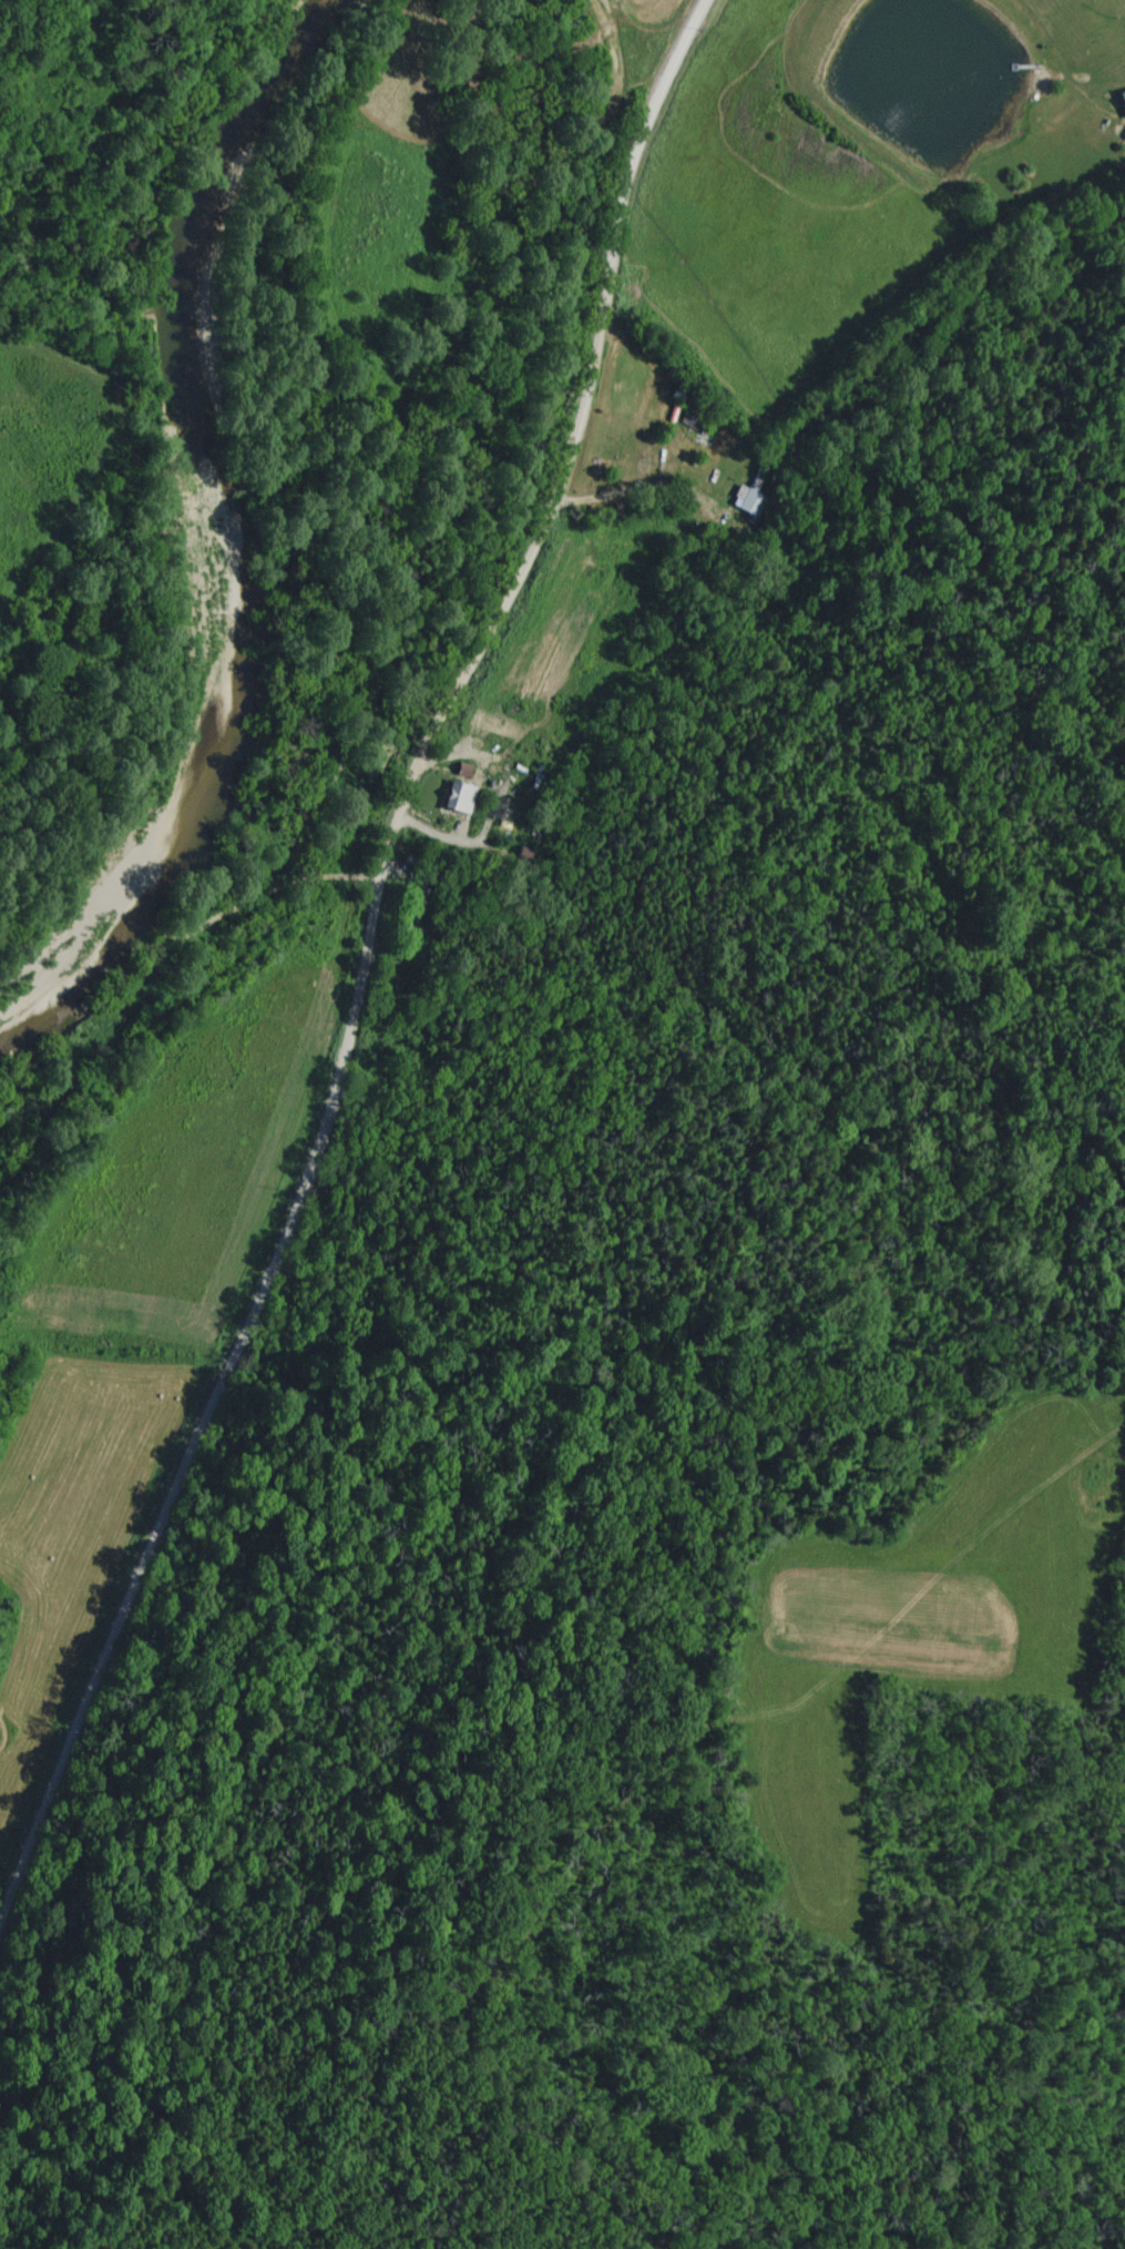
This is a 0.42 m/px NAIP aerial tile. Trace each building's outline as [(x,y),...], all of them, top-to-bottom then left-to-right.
[(1114,94),(1124,122),(1124,89),(1114,94)] [(770,500),(750,489),(748,492),(737,487),(728,505),(759,521),(770,500)] [(461,817),(469,789),(449,783),(441,811),(461,817)]
